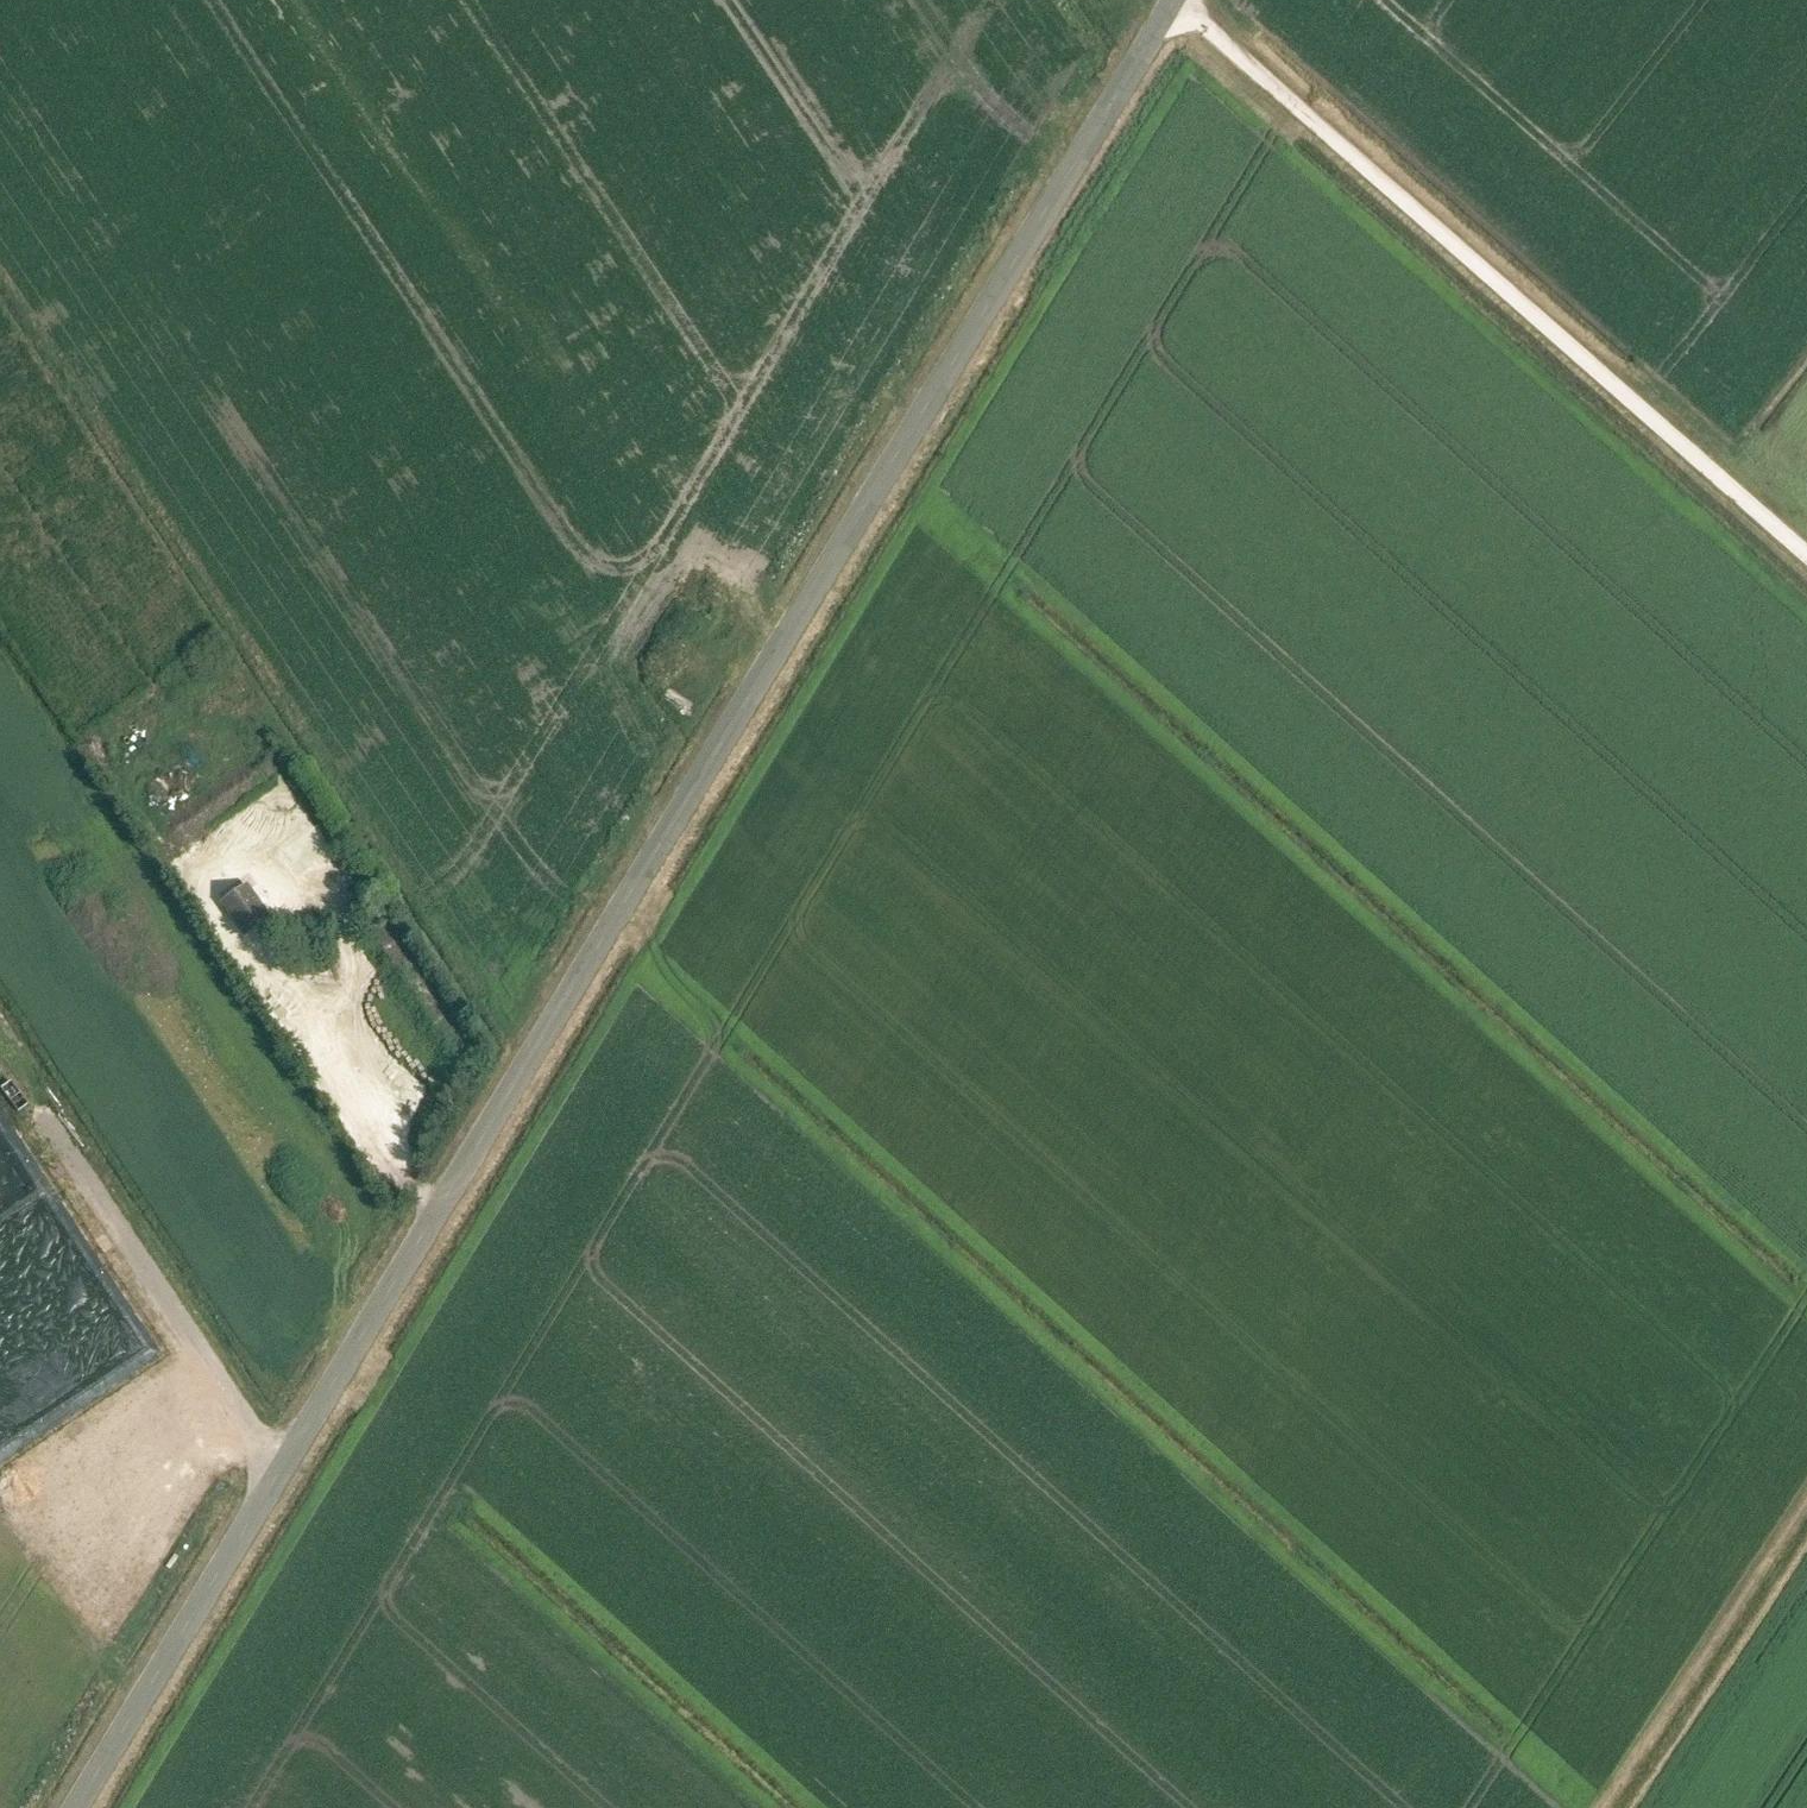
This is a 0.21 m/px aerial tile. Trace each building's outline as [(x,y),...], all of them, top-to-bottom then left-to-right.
[(218,901),(242,935),(269,916),(245,882),(218,901)]
